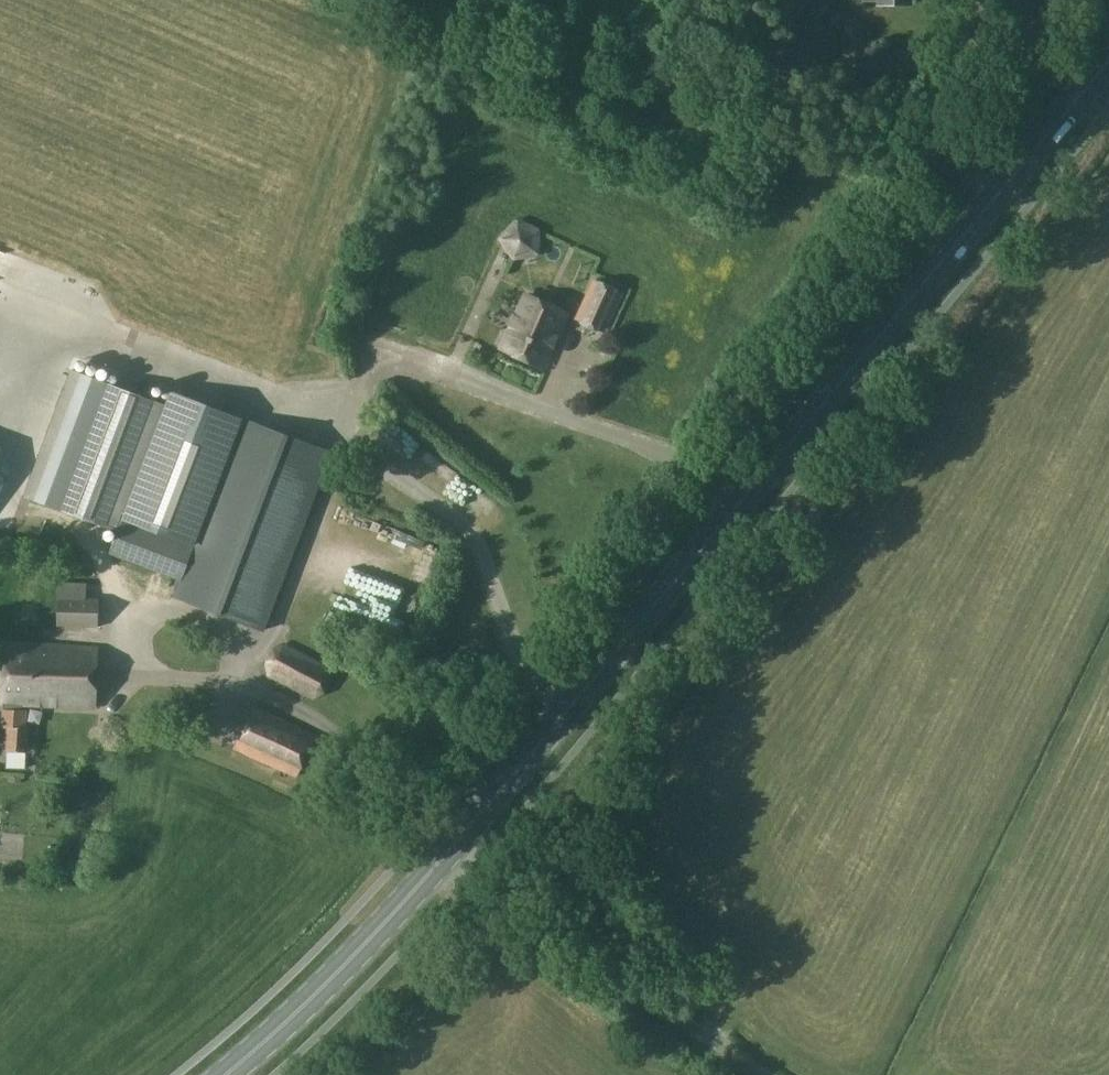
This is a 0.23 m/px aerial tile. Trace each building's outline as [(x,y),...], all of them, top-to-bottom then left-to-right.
[(514,214),(501,244),(531,257),(544,227),(514,214)] [(574,320),(603,334),(624,292),(595,277),(574,320)] [(527,296),(502,349),(542,367),(552,345),(550,344),(555,335),(556,336),(566,314),(527,296)] [(94,380),(47,506),(120,533),(124,521),(167,406),(94,380)] [(167,406),(124,521),(192,546),(241,418),(175,392),(170,407),(167,406)] [(180,583),(174,598),(263,632),(332,452),(243,418),(193,549),(180,583)] [(378,467),(387,445),(372,438),(363,461),(378,467)] [(120,533),(111,556),(178,581),(192,546),(124,521),(120,533)] [(57,628),(99,629),(100,598),(59,597),(57,628)] [(26,706),(61,707),(62,688),(56,688),(56,680),(35,679),(36,646),(2,645),(0,689),(0,704),(3,705),(2,728),(4,728),(2,752),(32,752),(32,746),(28,746),(29,727),(26,727),(27,710),(26,710),(26,706)] [(264,662),(268,678),(312,701),(326,696),(333,681),(329,667),(286,645),(272,649),(264,662)] [(36,646),(35,679),(56,680),(56,688),(62,688),(61,707),(95,709),(97,649),(36,646)] [(318,735),(255,706),(233,749),(296,778),(318,735)]
